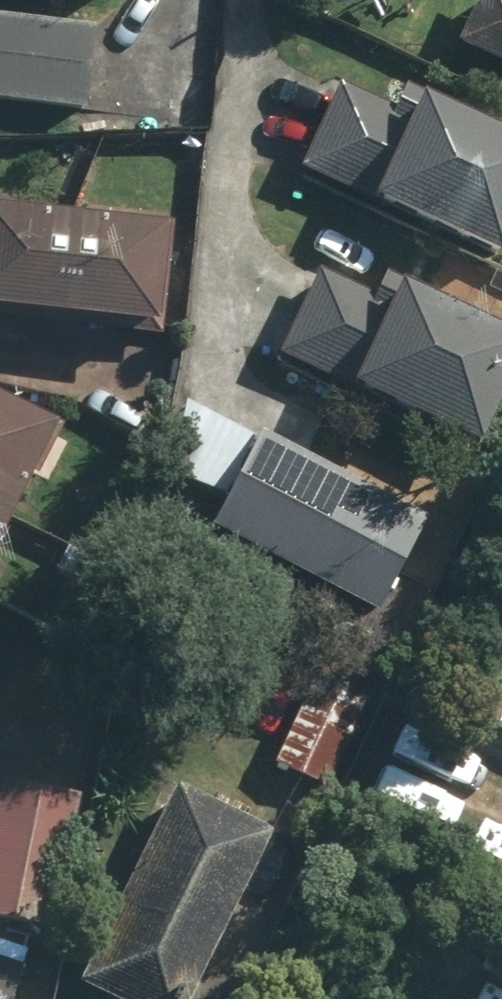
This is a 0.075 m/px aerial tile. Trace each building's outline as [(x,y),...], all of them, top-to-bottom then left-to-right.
[(96,10),(97,0),(19,0),(96,10)] [(501,70),(501,0),(476,0),(454,48),(501,70)] [(0,17),(0,102),(81,113),(92,29),(0,17)] [(497,264),(501,254),(501,141),(444,114),(447,109),(403,88),(393,111),(338,85),(300,170),(497,264)] [(153,330),(163,231),(0,214),(0,315),(153,330)] [(475,449),(501,392),(501,335),(423,298),(425,294),(385,275),(374,298),(318,272),(278,357),(475,449)] [(51,424),(0,400),(0,530),(51,424)] [(374,616),(423,522),(257,436),(208,530),(374,616)] [(273,764),(325,789),(367,701),(315,677),(273,764)] [(53,932),(79,799),(0,784),(0,922),(53,932)] [(102,998),(189,998),(270,833),(175,786),(76,987),(102,998)] [(0,946),(0,998),(12,998),(26,954),(0,946)]
